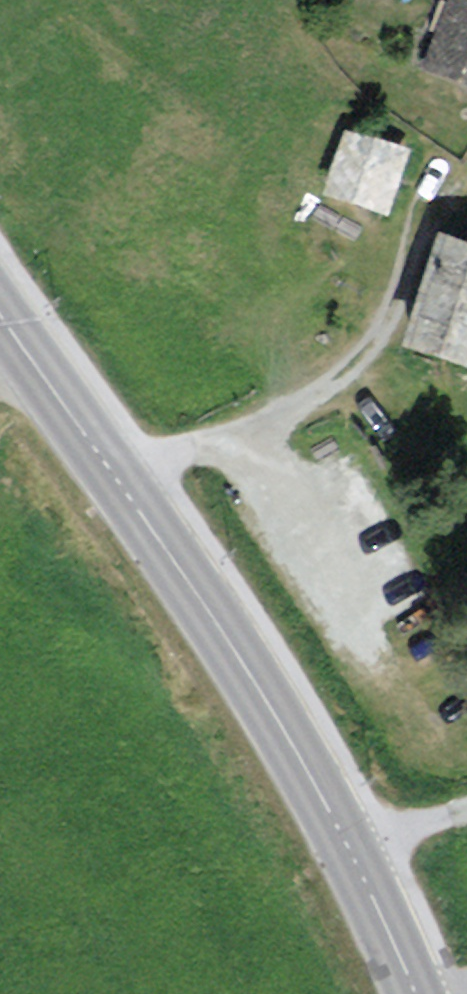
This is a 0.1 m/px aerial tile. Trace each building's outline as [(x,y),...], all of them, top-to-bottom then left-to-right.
[(455,0),(453,0),(429,65),(466,79),(466,4),(455,0)] [(403,152),(349,134),(330,192),(366,203),(385,209),(403,152)] [(444,239),(409,344),(466,363),(466,247),(461,245),(444,239)]
